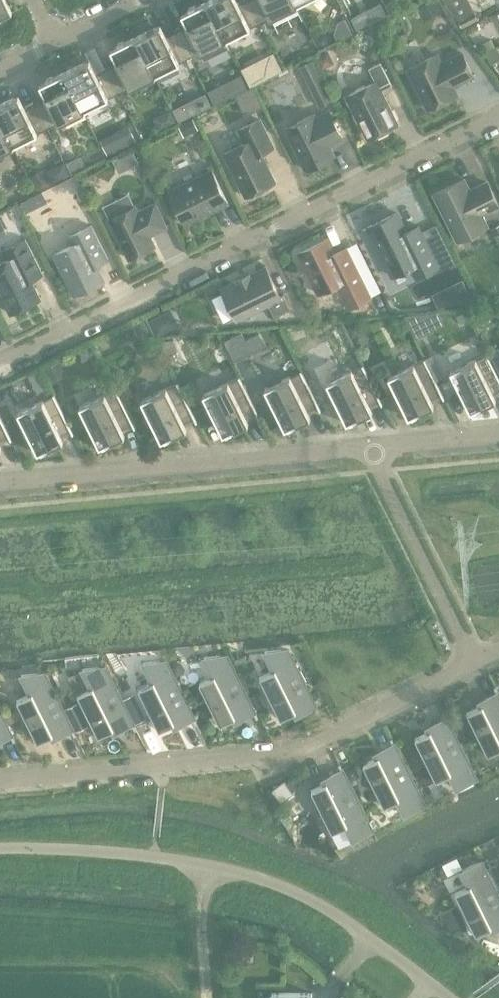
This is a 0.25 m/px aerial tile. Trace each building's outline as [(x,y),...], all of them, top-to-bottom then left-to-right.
[(3,21),(1,19),(13,13),(6,0),(0,0),(0,23),(3,21)] [(207,3),(226,42),(251,29),(261,23),(250,0),(242,0),(238,2),(237,0),(212,0),(207,3)] [(261,23),(272,18),(272,19),(297,6),(294,0),(250,0),(261,23)] [(420,8),(425,18),(441,9),(437,0),(435,0),(420,8)] [(445,3),(459,19),(463,27),(479,19),(475,11),(469,0),(444,0),(445,3)] [(188,27),(177,32),(190,59),(201,53),(201,54),(226,42),(207,3),(196,8),(195,6),(189,9),(190,11),(182,15),(188,27)] [(382,4),(352,18),(358,31),(388,16),(382,4)] [(149,31),(136,38),(155,77),(180,64),(190,59),(177,32),(167,37),(161,25),(155,29),(154,27),(148,29),(149,31)] [(323,36),(317,39),(322,49),(331,44),(328,37),(323,36)] [(117,62),(106,67),(120,94),(130,89),(155,77),(136,38),(125,43),(124,42),(118,44),(119,46),(111,50),(117,62)] [(492,39),(483,44),(487,52),(496,47),(492,39)] [(329,51),(318,56),(324,68),(330,65),(333,58),(329,51)] [(274,54),(242,69),(251,87),(283,71),(274,54)] [(438,55),(409,69),(429,109),(458,95),(453,86),(460,82),(461,84),(474,77),(463,54),(442,64),(438,55)] [(78,67),(65,73),(84,112),(109,99),(120,94),(106,67),(96,72),(90,61),(84,64),(83,62),(77,65),(78,67)] [(312,62),(301,67),(311,86),(322,81),(312,62)] [(376,82),(348,96),(369,139),(398,124),(382,91),(392,86),(381,63),(370,69),(376,82)] [(46,97),(35,102),(49,129),(59,124),(84,112),(65,73),(54,79),(53,77),(47,79),(48,81),(40,85),(46,97)] [(220,86),(208,92),(215,106),(227,100),(220,86)] [(249,89),(237,95),(247,115),(265,107),(254,86),(249,89)] [(206,94),(184,105),(190,117),(212,106),(206,94)] [(0,105),(0,120),(13,147),(38,135),(38,134),(49,129),(35,102),(25,108),(19,96),(13,99),(12,97),(6,100),(7,102),(0,105)] [(286,129),(287,130),(306,170),(335,156),(330,146),(344,139),(330,111),(316,118),(315,115),(286,129)] [(194,119),(180,126),(186,136),(199,130),(194,119)] [(13,147),(0,120),(0,154),(13,147)] [(246,144),(225,154),(246,197),(276,182),(262,154),(274,148),(260,120),(239,130),(246,144)] [(134,150),(114,160),(121,173),(140,163),(134,150)] [(213,171),(170,192),(186,225),(189,223),(191,224),(199,220),(200,218),(229,203),(213,171)] [(435,195),(458,241),(488,227),(482,215),(498,206),(498,205),(488,183),(475,189),(477,191),(472,194),(465,180),(435,195)] [(136,207),(110,220),(130,259),(155,246),(149,235),(154,232),(155,233),(167,227),(155,204),(138,212),(136,207)] [(398,213),(363,231),(369,228),(393,277),(411,268),(416,278),(440,267),(442,271),(456,264),(437,226),(423,233),(420,226),(419,227),(421,232),(412,237),(411,234),(408,233),(407,233),(398,213)] [(104,281),(96,266),(109,260),(92,226),(69,237),(73,246),(55,255),(75,295),(104,281)] [(348,248),(335,254),(328,239),(299,253),(319,294),(337,285),(349,308),(372,297),(348,248)] [(31,280),(43,274),(26,240),(3,252),(7,260),(0,264),(0,291),(11,314),(40,299),(31,280)] [(238,281),(223,289),(238,319),(269,304),(275,317),(291,309),(284,295),(281,297),(266,267),(251,275),(250,274),(238,280),(238,281)] [(463,280),(455,284),(462,298),(469,294),(463,280)] [(404,315),(415,337),(427,330),(419,314),(404,315)] [(144,321),(134,325),(139,336),(149,331),(144,321)] [(358,323),(348,328),(353,338),(363,333),(358,323)] [(242,333),(224,341),(235,362),(252,353),(245,340),(242,333)] [(174,340),(162,341),(168,353),(178,348),(174,340)] [(474,411),(475,413),(480,410),(479,408),(497,400),(495,397),(498,395),(498,377),(488,353),(486,354),(487,355),(477,360),(476,359),(451,372),(471,412),(474,411)] [(409,418),(412,417),(413,419),(418,416),(417,414),(435,406),(433,403),(443,398),(444,400),(445,399),(426,359),(425,360),(425,361),(415,366),(415,365),(389,378),(409,418)] [(59,362),(44,369),(51,382),(66,375),(59,362)] [(347,424),(350,423),(351,425),(356,422),(356,420),(373,412),(372,409),(381,404),(382,405),(384,405),(364,365),(363,366),(363,367),(353,372),(353,371),(327,384),(347,424)] [(285,430),(288,429),(289,431),(295,428),(294,426),(311,418),(310,415),(320,410),(321,411),(322,411),(302,371),(301,372),(291,377),(265,390),(285,430)] [(224,436),(226,435),(227,437),(233,434),(232,432),(249,423),(248,421),(258,416),(259,417),(260,417),(240,377),(239,378),(239,379),(229,384),(229,383),(203,395),(224,436)] [(162,442),(165,441),(165,443),(171,440),(170,438),(188,429),(186,426),(196,422),(197,423),(198,423),(178,383),(177,384),(178,384),(168,389),(167,389),(142,401),(162,442)] [(100,448),(103,447),(104,449),(109,446),(108,444),(126,435),(124,432),(134,428),(135,429),(136,429),(117,389),(116,390),(106,395),(80,407),(100,448)] [(38,454),(41,453),(42,454),(47,452),(47,450),(64,441),(63,438),(72,433),(73,435),(74,435),(55,395),(54,396),(44,401),(44,400),(18,413),(38,454)] [(2,447),(1,444),(11,439),(11,441),(13,441),(0,415),(0,448),(2,447)] [(288,649),(265,652),(274,671),(260,678),(281,720),(301,710),(303,715),(315,709),(318,714),(320,713),(288,649)] [(228,655),(205,658),(214,676),(199,683),(221,726),(240,716),(243,720),(255,714),(257,719),(259,718),(228,655)] [(167,661),(144,664),(153,682),(139,689),(160,732),(180,722),(182,726),(194,720),(196,725),(198,724),(167,661)] [(106,667),(83,669),(92,688),(78,695),(99,738),(119,728),(121,732),(133,726),(136,731),(138,730),(134,724),(128,712),(106,667)] [(45,673),(22,675),(31,694),(17,701),(38,744),(58,734),(60,738),(72,732),(75,737),(77,736),(45,673)] [(497,687),(495,688),(497,693),(485,699),(487,704),(467,713),(489,756),(498,751),(498,692),(497,687)] [(260,694),(251,698),(256,710),(265,705),(260,694)] [(77,704),(65,710),(76,732),(88,726),(77,704)] [(139,706),(128,712),(134,724),(145,718),(139,706)] [(12,738),(14,743),(16,742),(0,709),(0,744),(12,738)] [(16,709),(4,714),(9,723),(21,718),(16,709)] [(451,775),(458,789),(458,790),(478,780),(445,713),(443,714),(445,719),(433,725),(435,729),(415,739),(437,782),(451,775)] [(399,801),(406,815),(406,816),(426,806),(393,739),(391,740),(393,745),(381,751),(383,755),(364,765),(385,808),(399,801)] [(347,826),(354,841),(355,841),(374,832),(350,782),(345,772),(341,765),(339,766),(342,771),(329,777),(332,781),(312,791),(333,833),(347,826)] [(355,767),(345,772),(350,782),(356,779),(358,773),(355,767)] [(295,777),(287,783),(293,792),(301,786),(295,777)] [(285,781),(273,790),(282,802),(294,794),(293,792),(287,783),(285,781)] [(463,871),(470,886),(456,893),(477,936),(497,926),(498,930),(498,895),(482,862),(463,871)] [(456,907),(443,913),(452,931),(465,924),(456,907)]
